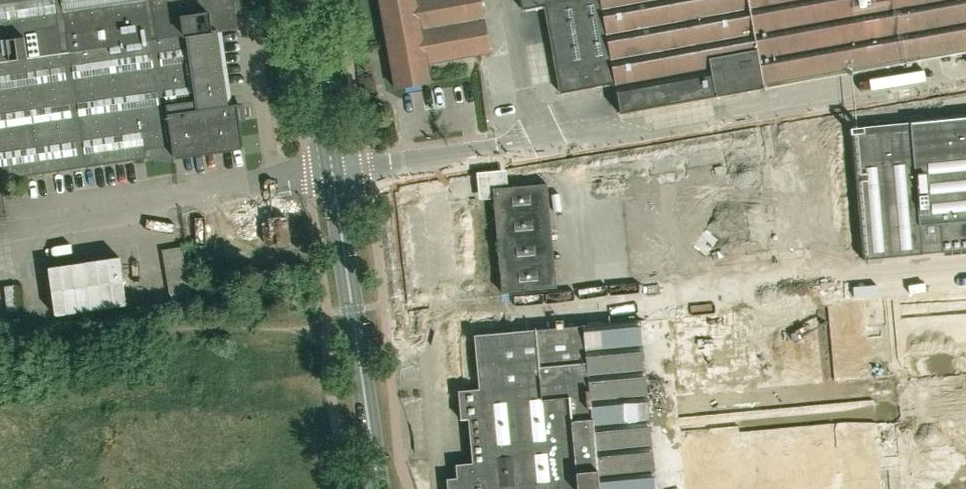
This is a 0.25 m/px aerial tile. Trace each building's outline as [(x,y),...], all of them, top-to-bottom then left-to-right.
[(218,32),(234,30),(239,29),(237,15),(236,11),(235,4),(237,4),(236,0),(0,0),(0,218),(8,217),(3,179),(147,159),(145,150),(172,146),(173,155),(243,146),(245,145),(239,105),(228,106),(218,32)] [(395,89),(431,83),(427,64),(490,53),(481,0),(380,0),(395,89)] [(965,52),(965,53),(965,0),(521,0),(522,10),(545,6),(561,93),(614,84),(620,114),(621,114),(716,97),(717,96),(907,62),(965,52)] [(965,251),(965,118),(911,123),(911,127),(851,132),(862,260),(965,251)] [(397,132),(393,120),(380,125),(385,137),(397,132)] [(512,189),(515,276),(539,275),(535,188),(512,189)] [(703,244),(719,253),(726,241),(711,232),(703,244)] [(799,246),(779,247),(780,265),(800,264),(799,246)] [(172,309),(193,306),(182,250),(162,253),(172,309)] [(865,297),(583,316),(585,343),(747,332),(747,338),(770,336),(770,323),(866,316),(865,297)] [(644,488),(882,488),(881,471),(644,488)]
